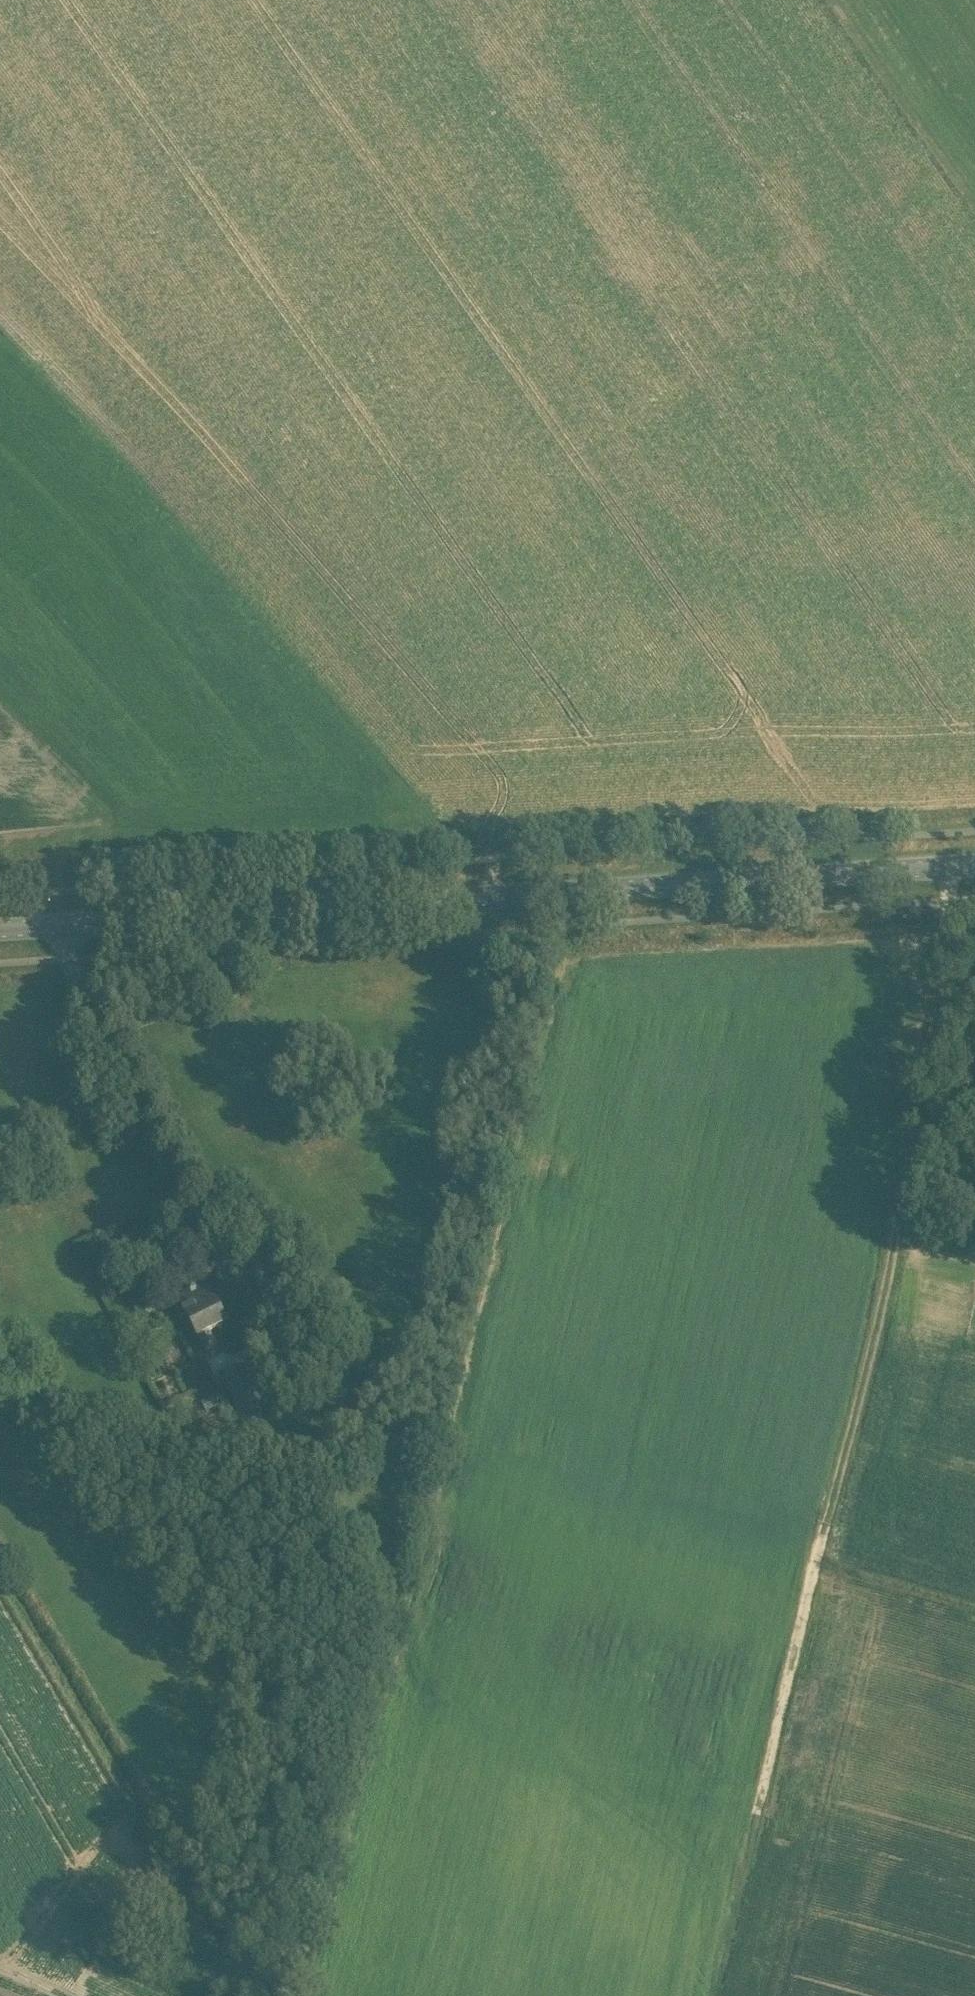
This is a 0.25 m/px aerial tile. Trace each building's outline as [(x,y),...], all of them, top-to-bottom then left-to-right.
[(192,1292),(181,1298),(199,1337),(200,1337),(207,1351),(218,1346),(210,1332),(228,1323),(208,1284),(196,1290),(196,1289),(191,1291),(192,1292)]
